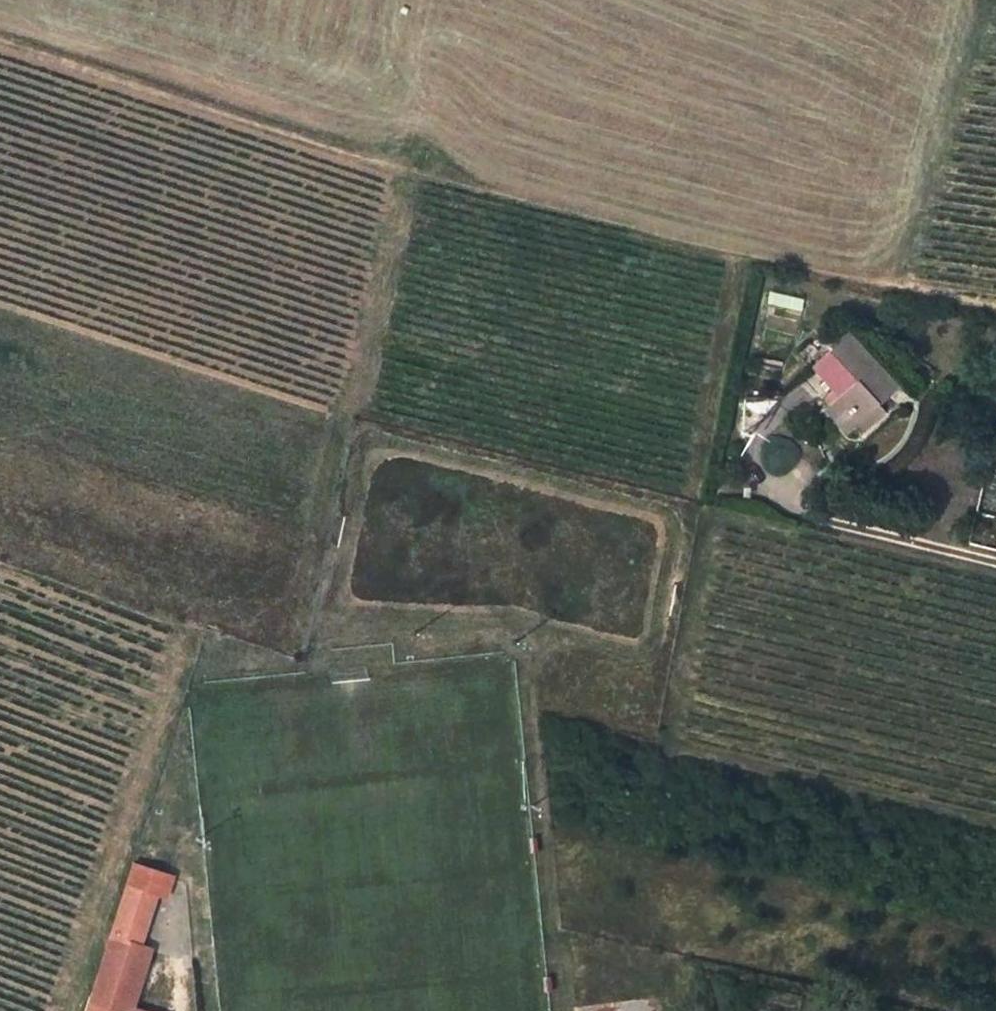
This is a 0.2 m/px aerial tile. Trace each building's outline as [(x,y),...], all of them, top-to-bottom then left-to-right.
[(852,344),(834,327),(819,344),(825,351),(808,369),(831,391),(821,403),(830,412),(825,418),(843,433),(852,424),(870,441),(884,427),(865,409),(885,386),(847,351),(852,344)] [(169,873),(135,861),(89,993),(96,996),(122,1006),(124,999),(144,944),(132,940),(150,888),(163,892),(169,873)] [(96,996),(90,1010),(135,1010),(122,1006),(96,996)] [(124,999),(122,1006),(135,1010),(154,1010),(124,999)]
